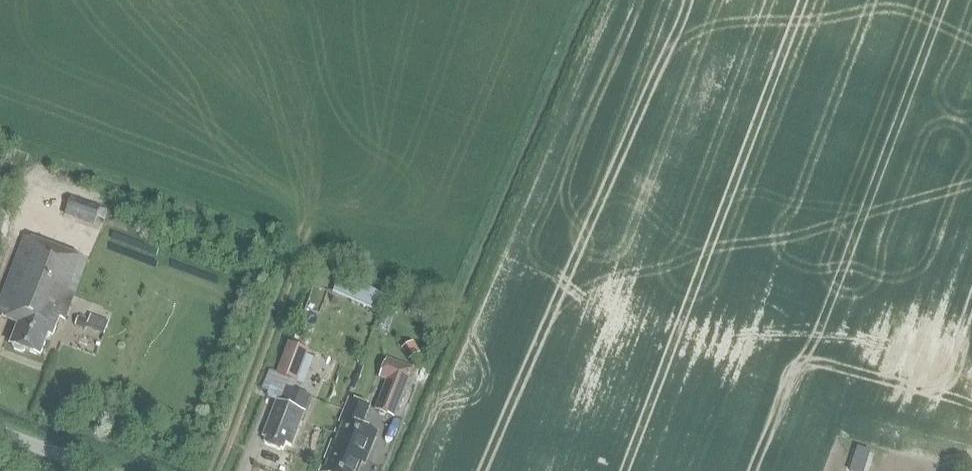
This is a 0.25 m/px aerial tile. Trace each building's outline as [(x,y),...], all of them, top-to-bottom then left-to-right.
[(65,217),(94,228),(101,208),(72,198),(65,217)] [(87,262),(26,238),(0,308),(0,319),(17,325),(10,345),(13,346),(14,351),(23,354),(27,352),(39,356),(46,335),(52,337),(58,319),(65,322),(87,262)] [(387,303),(392,316),(401,313),(396,300),(387,303)] [(107,328),(90,321),(86,331),(103,337),(107,328)] [(414,342),(402,349),(409,361),(421,354),(414,342)] [(301,375),(309,351),(288,343),(277,375),(298,382),(301,375)] [(395,419),(407,389),(414,370),(386,359),(379,378),(387,381),(375,411),(395,419)] [(310,398),(295,392),(298,382),(277,375),(270,372),(263,390),(269,392),(266,398),(277,403),(263,437),(268,439),(266,445),(283,452),(286,445),(290,447),(310,398)] [(361,378),(356,376),(351,388),(356,390),(361,378)] [(360,463),(365,465),(377,435),(361,429),(370,409),(351,401),(323,470),(357,470),(360,463)] [(867,464),(854,460),(851,470),(865,470),(867,464)]
